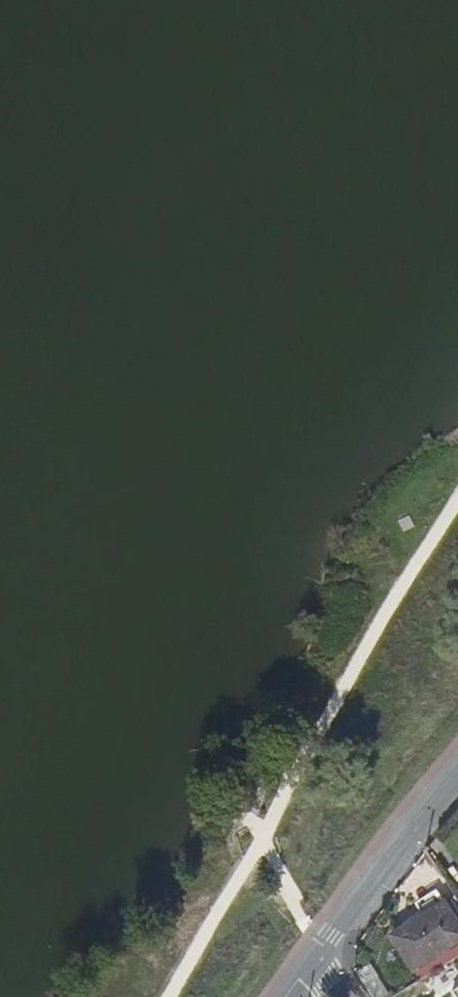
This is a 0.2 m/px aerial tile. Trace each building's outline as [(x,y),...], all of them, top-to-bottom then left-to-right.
[(445,904),(392,938),(413,971),(457,942),(457,904),(455,898),(445,904)] [(446,983),(452,993),(454,996),(457,996),(457,975),(446,983)]
